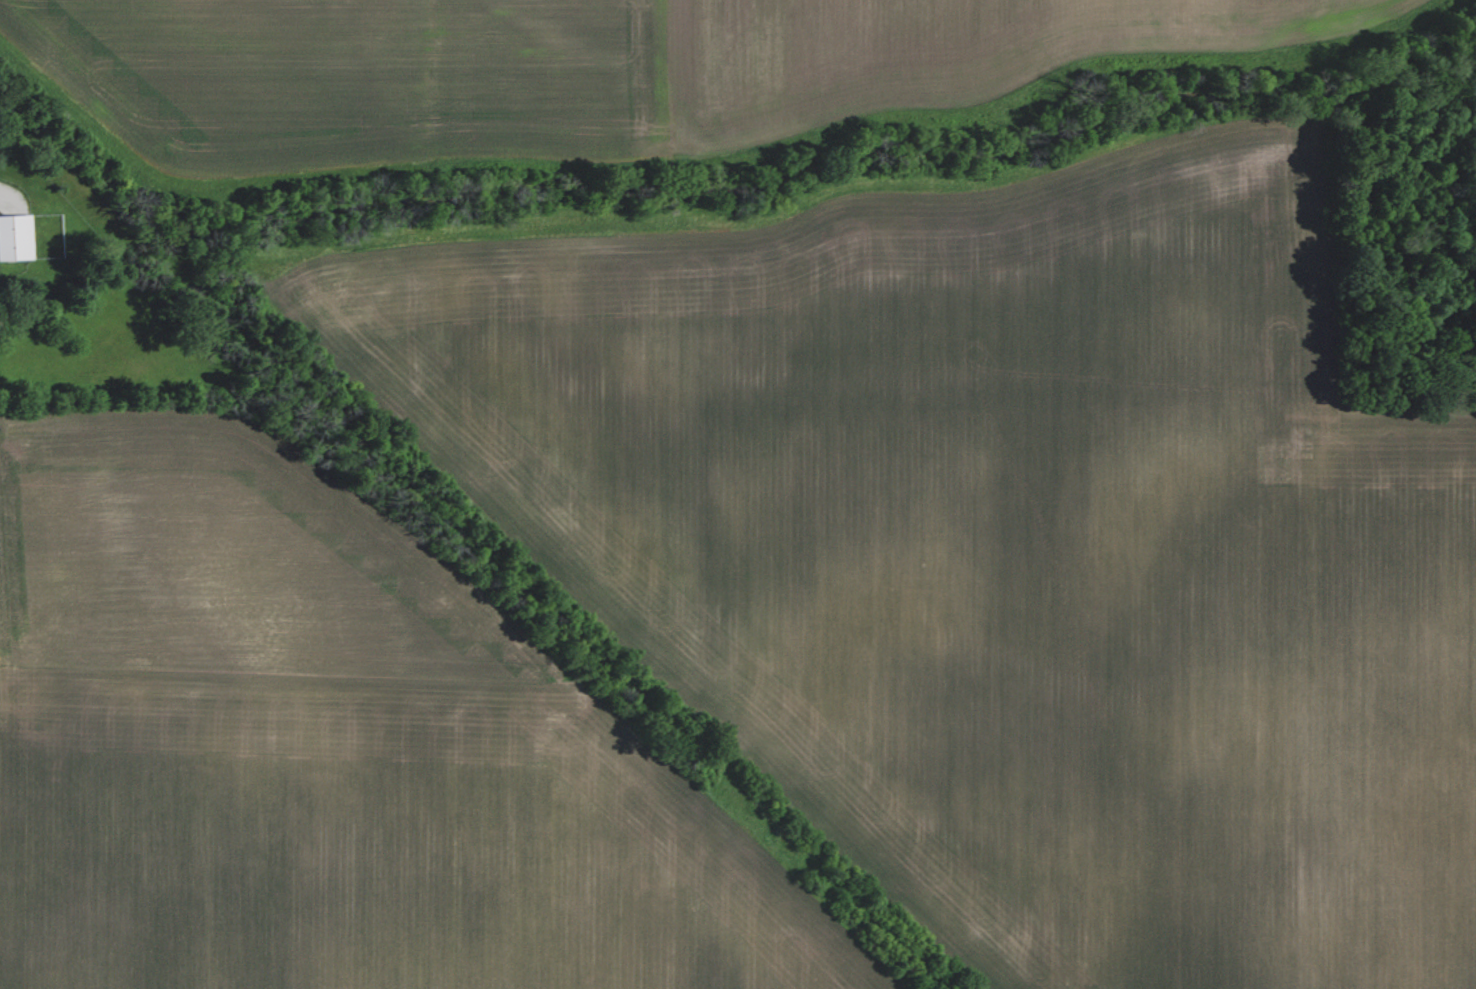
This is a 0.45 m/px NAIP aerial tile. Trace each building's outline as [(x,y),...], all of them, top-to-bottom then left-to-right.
[(32,260),(31,215),(0,216),(0,261),(32,260)]
